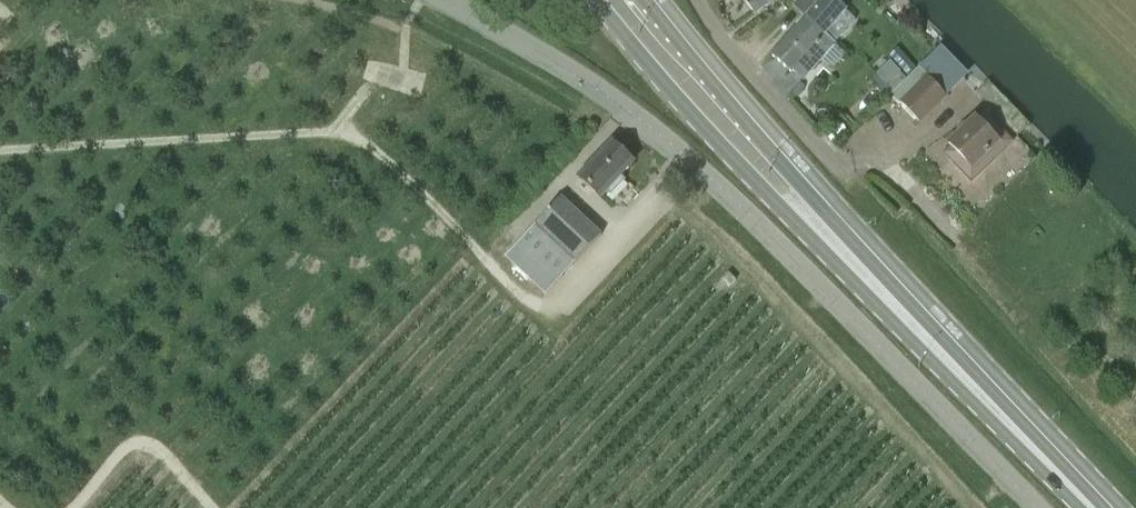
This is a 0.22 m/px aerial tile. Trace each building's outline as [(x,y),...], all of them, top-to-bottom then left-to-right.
[(755,15),(777,0),(744,0),(755,15)] [(794,71),(804,80),(835,45),(825,36),(848,10),(836,0),(799,0),(798,1),(810,13),(772,55),(792,73),(794,71)] [(919,123),(966,78),(939,50),(920,69),(919,68),(892,94),(919,123)] [(999,142),(976,118),(949,144),(958,155),(952,161),(972,181),(995,158),(989,152),(999,142)] [(622,152),(612,143),(580,178),(601,197),(608,190),(611,193),(623,179),(620,177),(633,162),(630,160),(633,157),(624,149),(622,152)] [(562,198),(508,257),(549,295),(603,235),(562,198)] [(730,285),(735,280),(728,273),(723,278),(730,285)]
